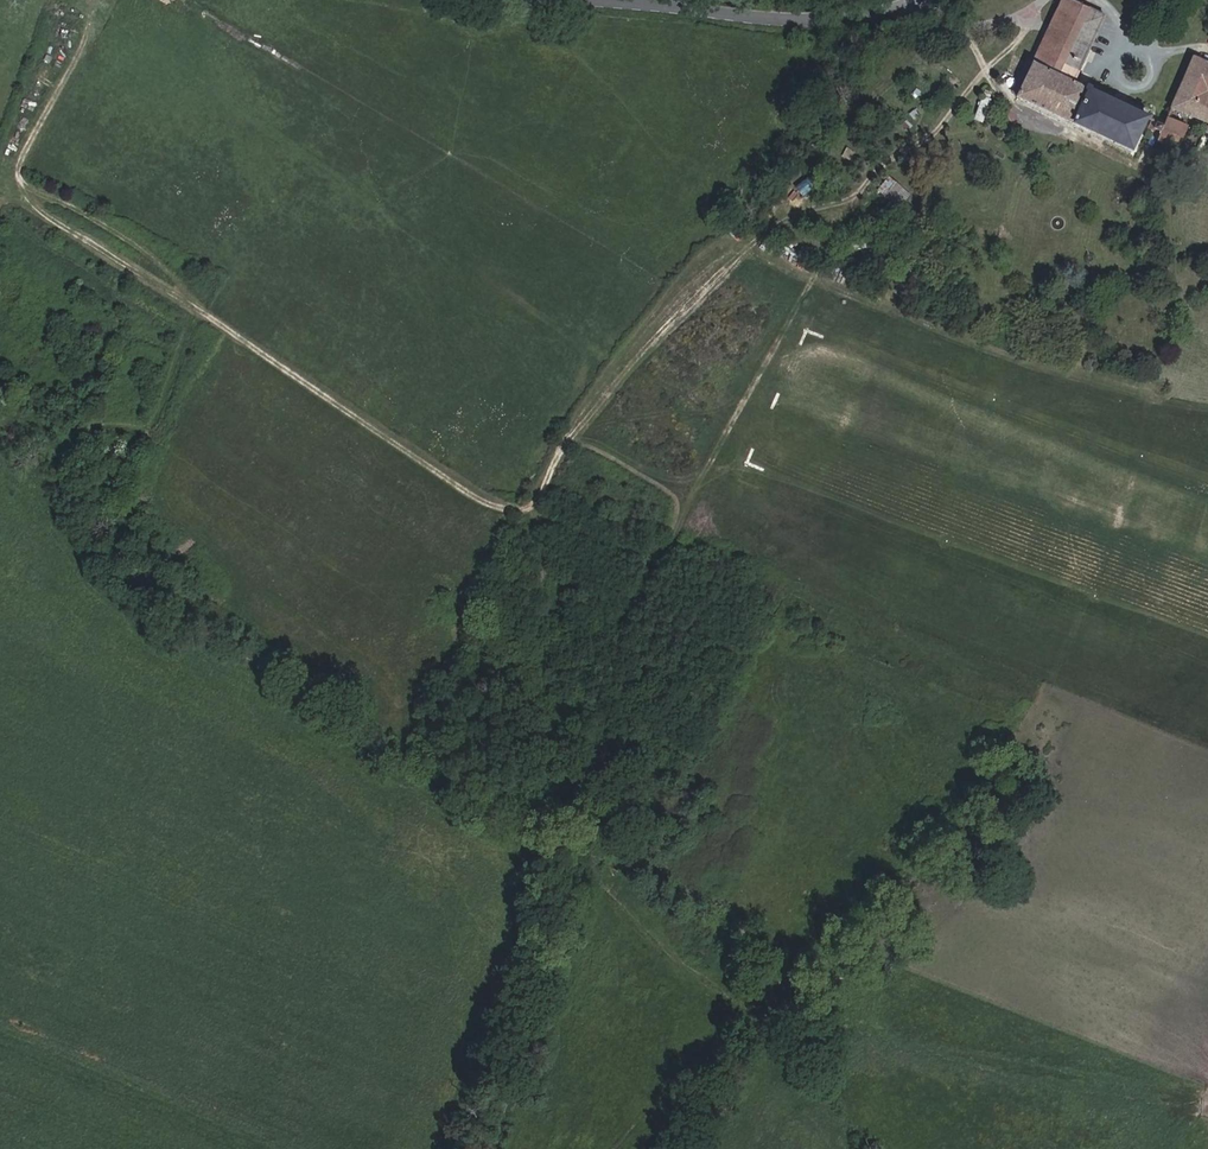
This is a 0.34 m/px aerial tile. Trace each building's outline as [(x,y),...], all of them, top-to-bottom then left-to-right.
[(1156,124),(1080,84),(1112,16),(1077,0),(1075,0),(1043,67),(1030,94),(1028,98),(1026,101),(1101,137),(1103,133),(1121,142),(1119,146),(1140,157),(1156,124)] [(1195,56),(1171,110),(1207,123),(1207,61),(1195,56)] [(1026,91),(1030,94),(1043,67),(1038,65),(1026,91)] [(1192,142),(1196,134),(1168,121),(1164,128),(1192,142)]
